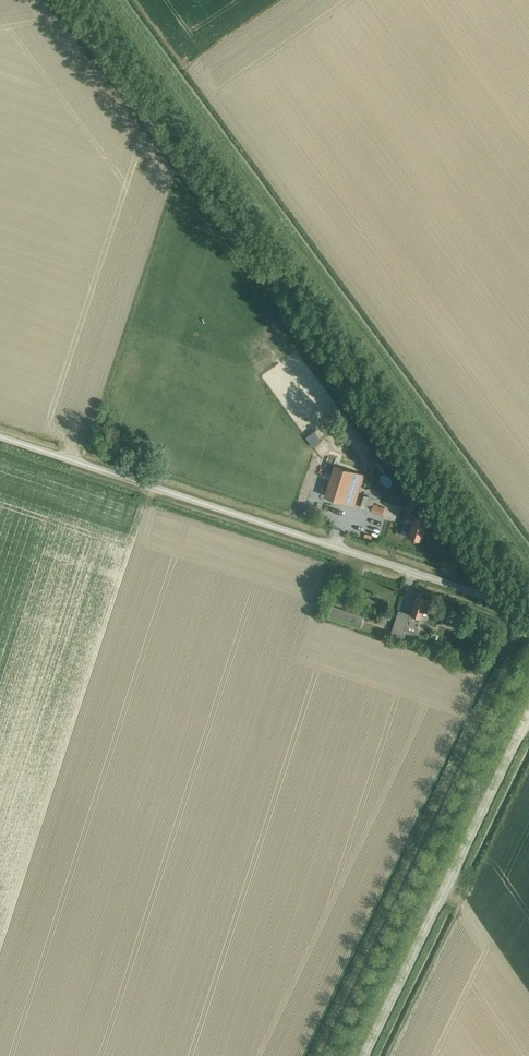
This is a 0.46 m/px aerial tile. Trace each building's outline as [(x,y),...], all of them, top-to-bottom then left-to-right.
[(326,496),(354,505),(364,474),(335,465),(326,496)] [(375,502),(379,490),(370,487),(366,498),(375,502)] [(379,498),(377,503),(388,507),(390,501),(379,498)] [(374,504),(372,510),(383,514),(385,507),(374,504)] [(408,512),(406,521),(413,523),(409,536),(420,540),(423,529),(427,517),(423,516),(425,512),(411,508),(410,512),(408,512)] [(416,595),(405,631),(417,634),(428,599),(416,595)] [(364,615),(331,604),(327,616),(360,627),(364,615)] [(393,629),(391,635),(404,639),(405,633),(393,629)]
